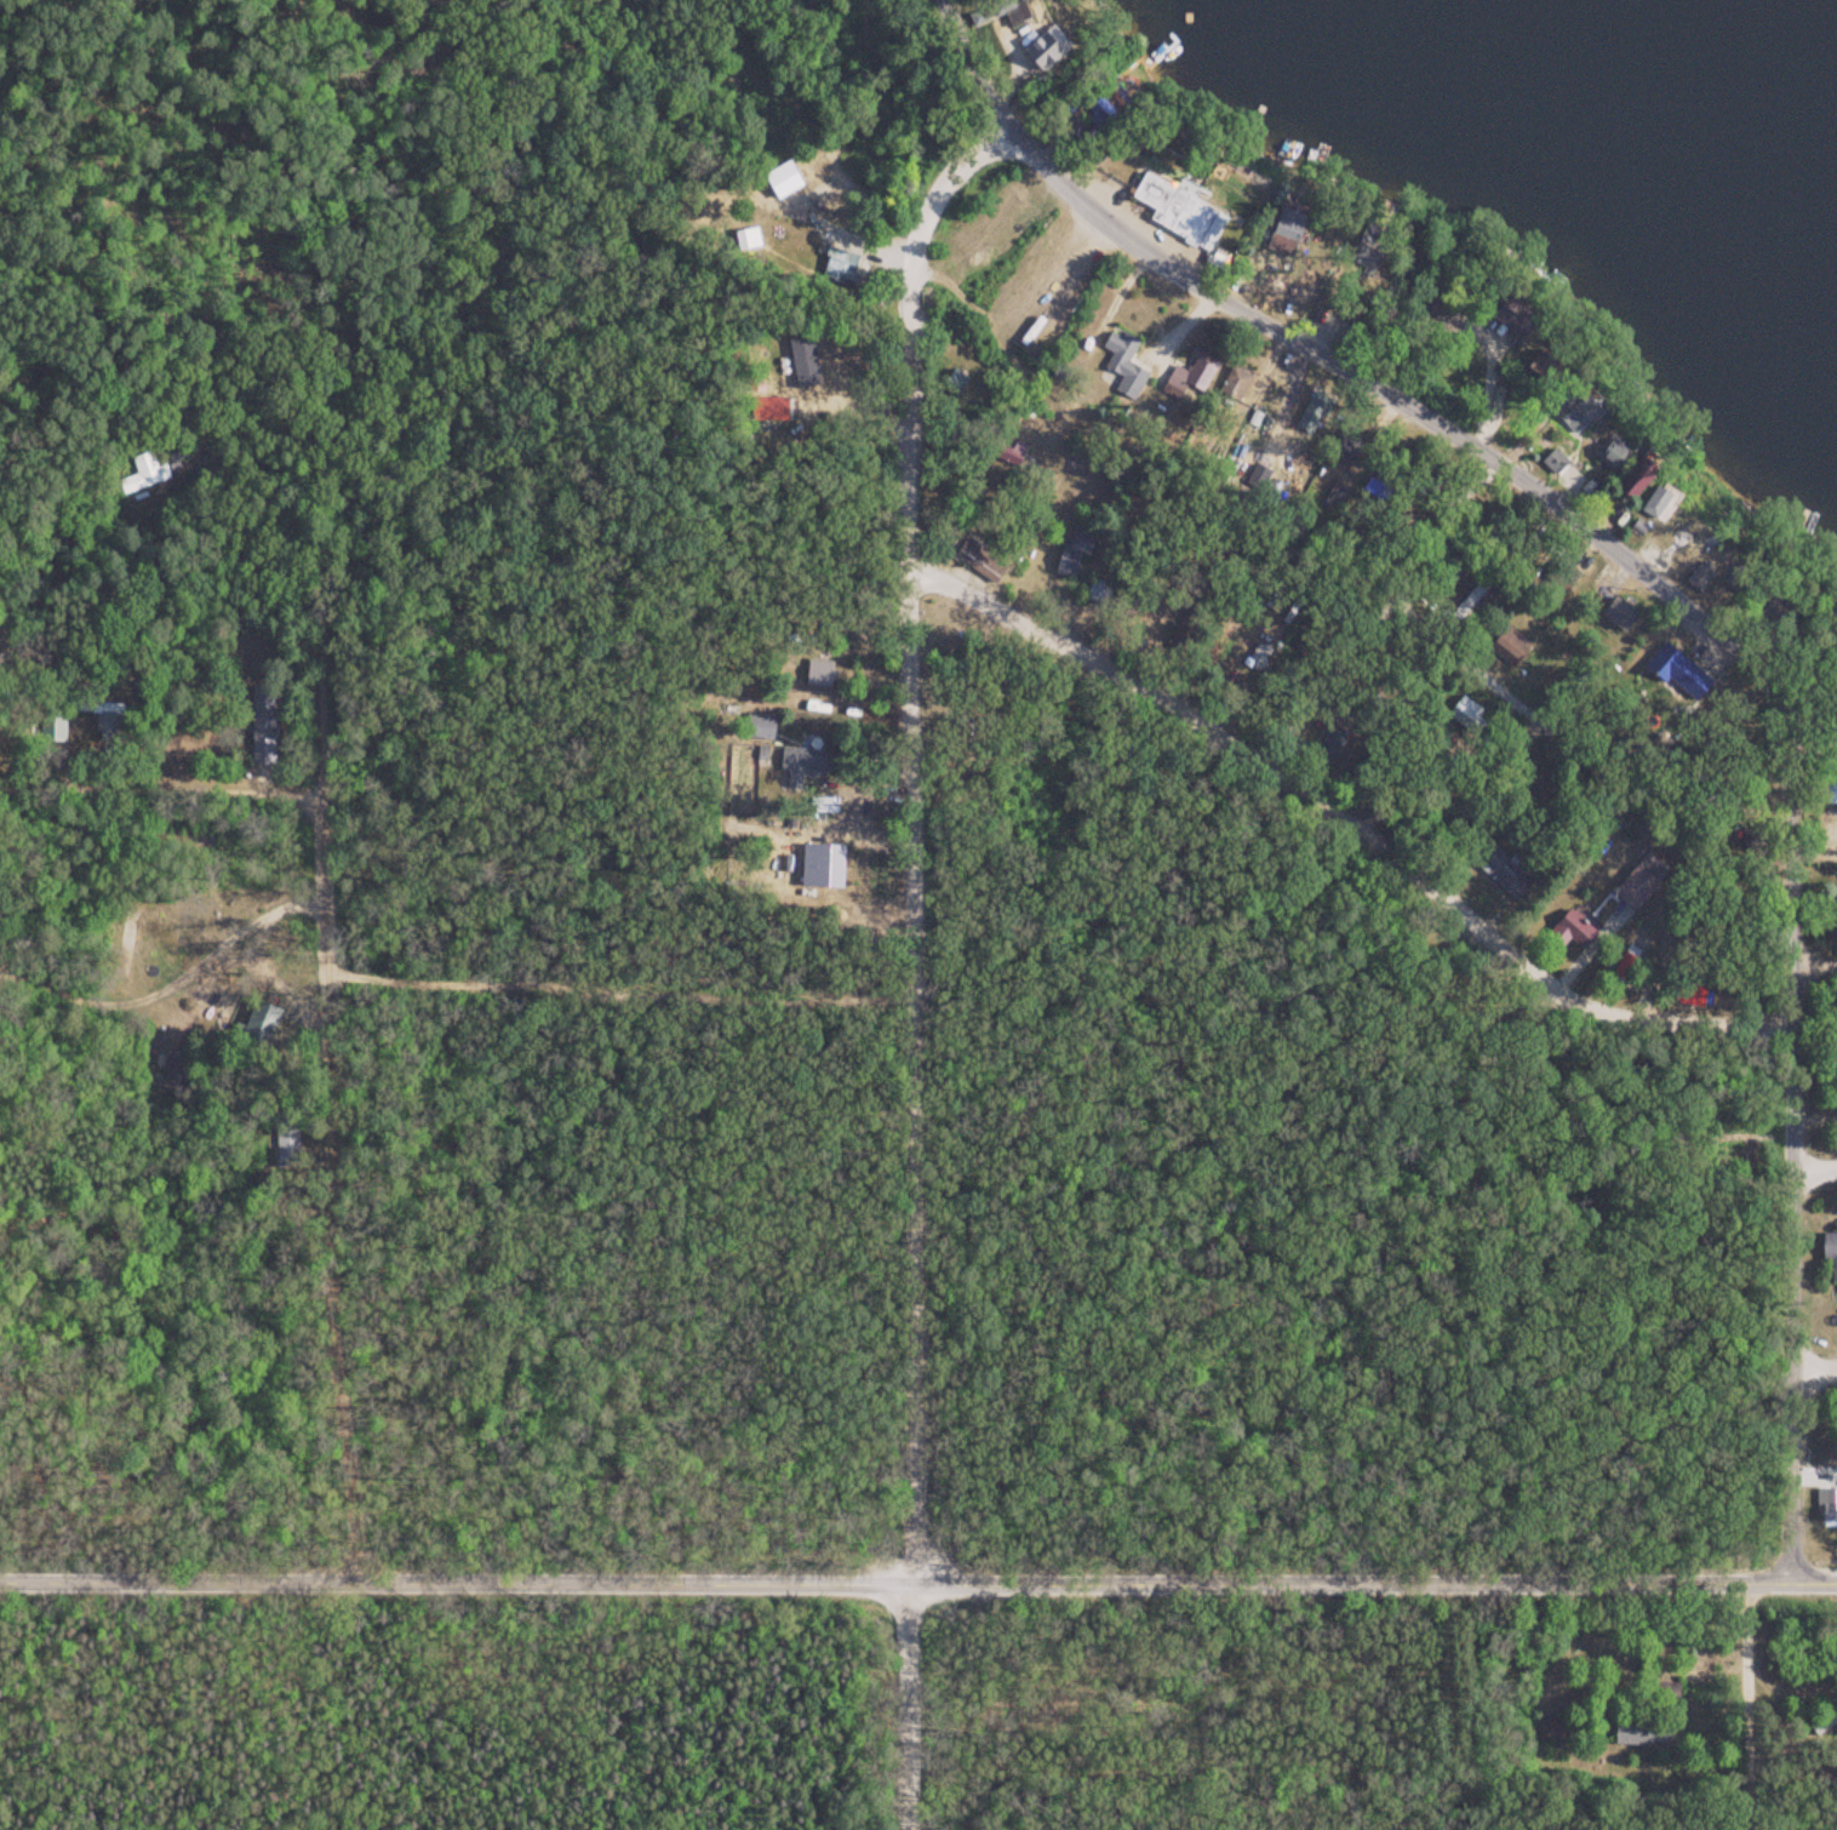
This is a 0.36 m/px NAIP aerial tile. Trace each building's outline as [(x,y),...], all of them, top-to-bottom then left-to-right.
[(1202,249),(1221,210),(1145,174),(1132,200),(1153,210),(1147,222),(1202,249)] [(1296,258),(1308,214),(1278,206),(1266,250),(1296,258)] [(1140,344),(1111,328),(1100,349),(1111,355),(1102,370),(1118,379),(1111,391),(1131,401),(1148,371),(1130,362),(1140,344)] [(169,481),(164,465),(154,468),(149,453),(131,458),(136,477),(117,482),(121,495),(169,481)] [(1074,577),(1077,553),(1060,551),(1056,575),(1074,577)] [(1640,614),(1615,597),(1601,616),(1626,634),(1640,614)] [(112,735),(112,705),(92,705),(92,735),(112,735)] [(779,749),(779,779),(822,779),(822,749),(779,749)] [(1669,871),(1644,852),(1612,894),(1637,913),(1669,871)] [(262,1051),(281,1014),(255,1000),(236,1038),(262,1051)]
